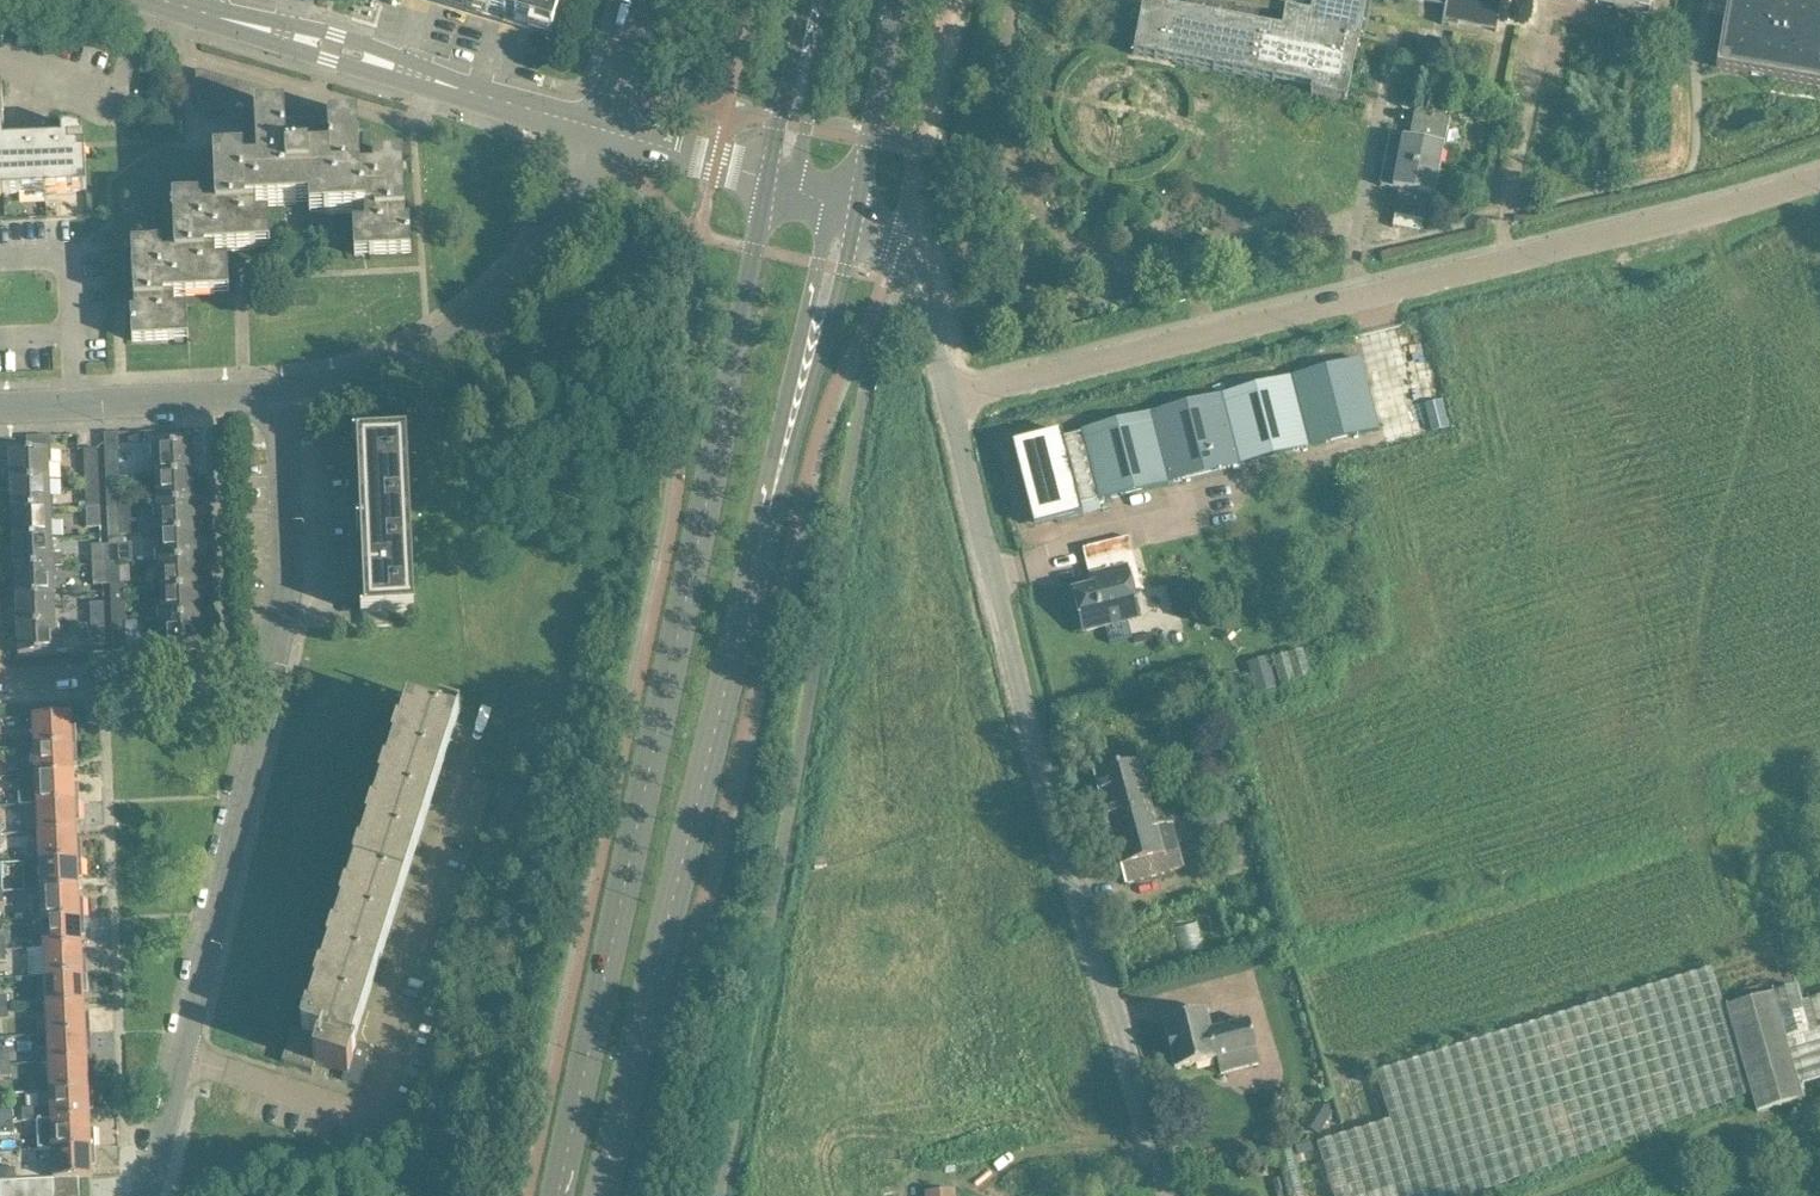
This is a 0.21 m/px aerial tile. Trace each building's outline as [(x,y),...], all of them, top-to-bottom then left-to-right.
[(470,0),(441,0),(468,8),(470,0)] [(563,0),(470,0),(468,8),(553,34),(563,0)] [(1103,207),(1220,231),(1231,175),(1332,195),(1347,123),(1244,102),(1249,79),(1312,91),(1311,95),(1347,102),(1359,40),(1363,41),(1371,0),(1187,0),(1185,12),(1144,4),(1134,55),(1225,74),(1220,97),(1129,79),(1103,207)] [(1446,5),(1442,25),(1458,28),(1459,23),(1496,30),(1496,32),(1497,32),(1503,0),(1418,0),(1446,5)] [(1615,8),(1649,15),(1652,0),(1571,0),(1615,8)] [(1717,69),(1819,87),(1819,0),(1729,0),(1717,69)] [(358,118),(328,119),(327,115),(313,115),(313,105),(284,106),(284,97),(255,98),(255,89),(226,90),(226,80),(197,81),(197,73),(195,73),(197,112),(225,111),(226,121),(241,120),(243,156),(213,157),(216,213),(203,213),(203,201),(173,202),(175,257),(162,258),(162,246),(132,247),(135,313),(131,313),(132,343),(188,340),(187,311),(175,311),(174,298),(229,296),(228,266),(216,266),(215,253),(270,251),(268,221),(256,222),(256,209),(308,206),(309,217),(364,214),(364,227),(352,228),(353,257),(411,255),(409,225),(406,225),(403,159),(373,161),(373,173),(360,173),(358,118)] [(84,130),(61,131),(62,142),(5,144),(4,90),(0,90),(0,196),(88,192),(84,130)] [(1381,186),(1400,190),(1434,197),(1449,121),(1415,114),(1409,140),(1391,136),(1381,186)] [(1429,223),(1434,197),(1400,190),(1394,216),(1429,223)] [(1061,433),(1013,445),(1027,503),(1029,503),(1034,523),(1056,517),(1058,523),(1083,516),(1080,505),(1100,500),(1100,501),(1121,496),(1308,448),(1379,430),(1361,361),(1290,379),(1082,433),(1082,434),(1071,437),(1063,439),(1061,433)] [(1442,402),(1425,406),(1433,433),(1449,429),(1442,402)] [(405,435),(352,438),(356,526),(410,523),(405,435)] [(120,478),(118,451),(117,436),(103,437),(106,479),(120,478)] [(53,465),(52,454),(52,439),(28,440),(29,455),(11,456),(12,484),(51,482),(50,465),(53,465)] [(192,447),(151,449),(152,462),(155,462),(155,477),(193,475),(192,447)] [(98,452),(84,452),(86,480),(100,479),(98,452)] [(194,504),(193,475),(155,477),(156,495),(154,495),(154,506),(194,504)] [(120,479),(120,478),(106,479),(108,508),(122,508),(121,489),(135,489),(135,478),(120,479)] [(101,509),(100,479),(86,480),(87,510),(101,509)] [(51,498),(51,482),(12,484),(14,513),(54,512),(54,498),(51,498)] [(196,533),(194,504),(154,506),(155,519),(157,519),(158,535),(196,533)] [(123,528),(122,508),(108,508),(109,529),(123,528)] [(102,529),(101,509),(87,510),(88,529),(102,529)] [(55,523),(54,512),(14,513),(15,542),(53,541),(52,523),(55,523)] [(415,611),(410,523),(356,526),(361,614),(365,614),(391,613),(415,611)] [(197,562),(196,533),(158,535),(159,552),(156,552),(157,564),(197,562)] [(123,536),(110,537),(109,537),(110,546),(107,546),(107,566),(121,566),(120,546),(124,546),(123,536)] [(1098,587),(1074,593),(1084,633),(1139,619),(1132,592),(1142,590),(1129,538),(1083,550),(1090,579),(1096,578),(1098,587)] [(53,556),(53,541),(15,542),(16,571),(56,569),(55,556),(53,556)] [(107,566),(107,546),(92,547),(93,567),(107,566)] [(198,590),(197,562),(157,564),(157,577),(160,577),(160,592),(198,590)] [(108,586),(107,566),(93,567),(94,586),(108,586)] [(121,585),(121,566),(107,566),(108,586),(109,594),(124,594),(124,584),(121,585)] [(56,580),(56,569),(16,571),(17,599),(55,597),(54,581),(56,580)] [(200,618),(198,590),(160,592),(161,610),(159,610),(160,620),(200,618)] [(126,622),(124,594),(109,594),(111,623),(126,622)] [(55,614),(55,597),(17,599),(18,627),(57,626),(57,613),(55,614)] [(105,623),(104,604),(90,604),(91,624),(105,623)] [(391,613),(365,614),(366,628),(391,627),(391,613)] [(201,650),(200,618),(160,620),(160,635),(162,635),(163,652),(201,650)] [(127,653),(126,622),(111,623),(113,653),(127,653)] [(107,654),(105,623),(91,624),(93,655),(107,654)] [(58,638),(57,626),(18,627),(19,657),(56,655),(56,638),(58,638)] [(1257,694),(1277,688),(1269,659),(1248,664),(1257,694)] [(347,1045),(452,721),(438,717),(408,707),(303,1032),(294,1029),(283,1063),(313,1073),(315,1064),(345,1074),(342,1081),(355,1085),(366,1051),(347,1045)] [(72,728),(71,717),(33,719),(35,748),(77,747),(77,728),(72,728)] [(78,766),(77,747),(35,748),(36,777),(74,775),(74,766),(78,766)] [(1139,762),(1095,774),(1125,884),(1169,872),(1168,870),(1182,866),(1170,825),(1157,829),(1139,762)] [(988,768),(992,784),(1009,779),(1005,763),(988,768)] [(74,784),(74,775),(36,777),(37,805),(80,803),(79,784),(74,784)] [(1012,800),(999,803),(1003,817),(1016,814),(1012,800)] [(81,824),(80,803),(37,805),(39,834),(77,833),(76,824),(81,824)] [(77,842),(77,833),(39,834),(40,863),(82,862),(81,842),(77,842)] [(83,880),(82,862),(40,863),(41,892),(79,890),(78,880),(83,880)] [(79,901),(79,890),(41,892),(43,921),(85,919),(84,900),(79,901)] [(86,938),(85,919),(43,921),(44,950),(82,948),(81,938),(86,938)] [(44,950),(28,950),(28,978),(45,977),(45,978),(87,977),(87,958),(82,958),(82,948),(44,950)] [(88,996),(87,977),(45,978),(46,1007),(84,1005),(84,996),(88,996)] [(0,997),(0,1009),(9,1008),(8,996),(0,997)] [(85,1016),(84,1005),(46,1007),(48,1036),(90,1034),(89,1016),(85,1016)] [(9,1008),(0,1009),(0,1021),(9,1020),(9,1008)] [(1204,1010),(1162,1021),(1175,1070),(1239,1054),(1243,1068),(1258,1064),(1255,1049),(1256,1049),(1248,1021),(1210,1031),(1204,1010)] [(91,1053),(90,1034),(48,1036),(49,1064),(87,1063),(86,1054),(91,1053)] [(0,1055),(0,1067),(12,1066),(11,1054),(0,1055)] [(87,1073),(87,1063),(49,1064),(50,1093),(93,1091),(92,1073),(87,1073)] [(12,1066),(0,1067),(0,1078),(12,1078),(12,1066)] [(93,1111),(93,1091),(50,1093),(51,1108),(23,1110),(24,1123),(38,1122),(89,1121),(89,1111),(93,1111)] [(0,1112),(0,1124),(14,1123),(14,1111),(0,1112)] [(90,1130),(89,1121),(38,1122),(39,1152),(53,1151),(95,1149),(94,1130),(90,1130)] [(14,1123),(0,1124),(0,1136),(15,1135),(14,1123)] [(914,1180),(918,1195),(971,1195),(1089,1165),(1081,1136),(914,1180)] [(96,1168),(95,1149),(53,1151),(54,1180),(65,1180),(78,1179),(92,1179),(92,1168),(96,1168)] [(0,1170),(0,1182),(13,1182),(17,1181),(16,1170),(0,1170)] [(78,1179),(65,1180),(66,1195),(79,1195),(78,1179)] [(39,1180),(26,1181),(27,1195),(40,1195),(39,1180)] [(52,1180),(39,1180),(40,1195),(53,1195),(52,1180)] [(65,1180),(54,1180),(52,1180),(53,1195),(66,1195),(65,1180)] [(26,1181),(17,1181),(13,1182),(14,1195),(27,1195),(26,1181)] [(13,1182),(0,1182),(0,1183),(1,1195),(14,1195),(13,1182)]
